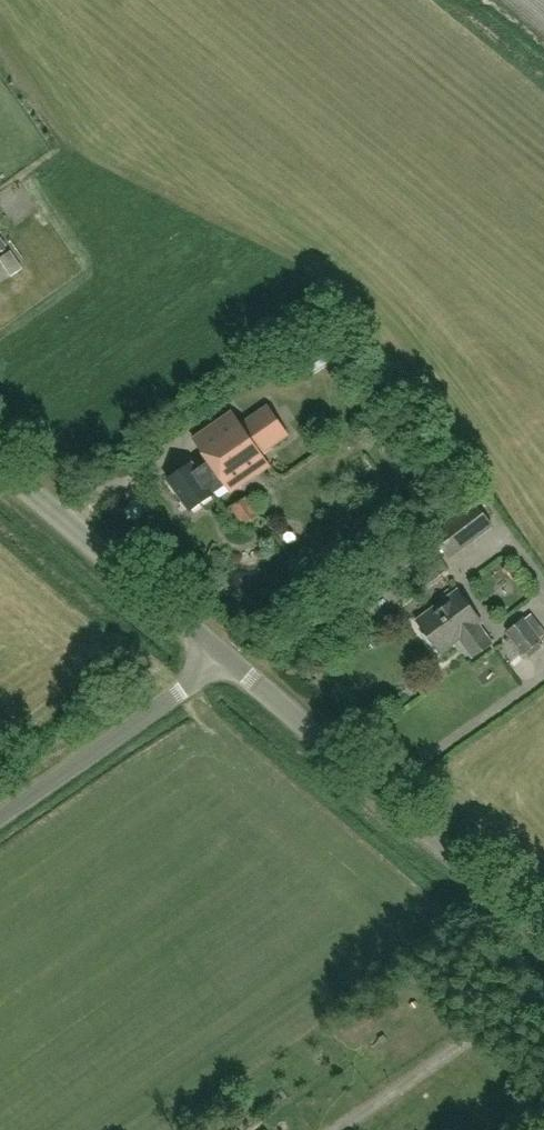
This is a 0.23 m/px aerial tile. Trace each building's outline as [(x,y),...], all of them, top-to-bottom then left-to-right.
[(8,246),(0,234),(0,252),(8,246)] [(24,268),(11,250),(0,257),(0,260),(12,277),(24,268)] [(324,350),(307,368),(317,379),(335,361),(324,350)] [(206,455),(193,463),(192,462),(168,478),(190,510),(214,494),(213,492),(225,483),(232,492),(270,466),(261,452),(288,434),(268,405),(241,424),(232,411),(194,437),(206,455)] [(243,526),(259,515),(247,496),(231,507),(243,526)] [(492,526),(473,501),(431,533),(449,558),(492,526)] [(473,656),(493,642),(480,624),(482,623),(457,589),(416,620),(441,653),(460,639),(473,656)] [(541,640),(524,619),(508,631),(524,653),(541,640)]
